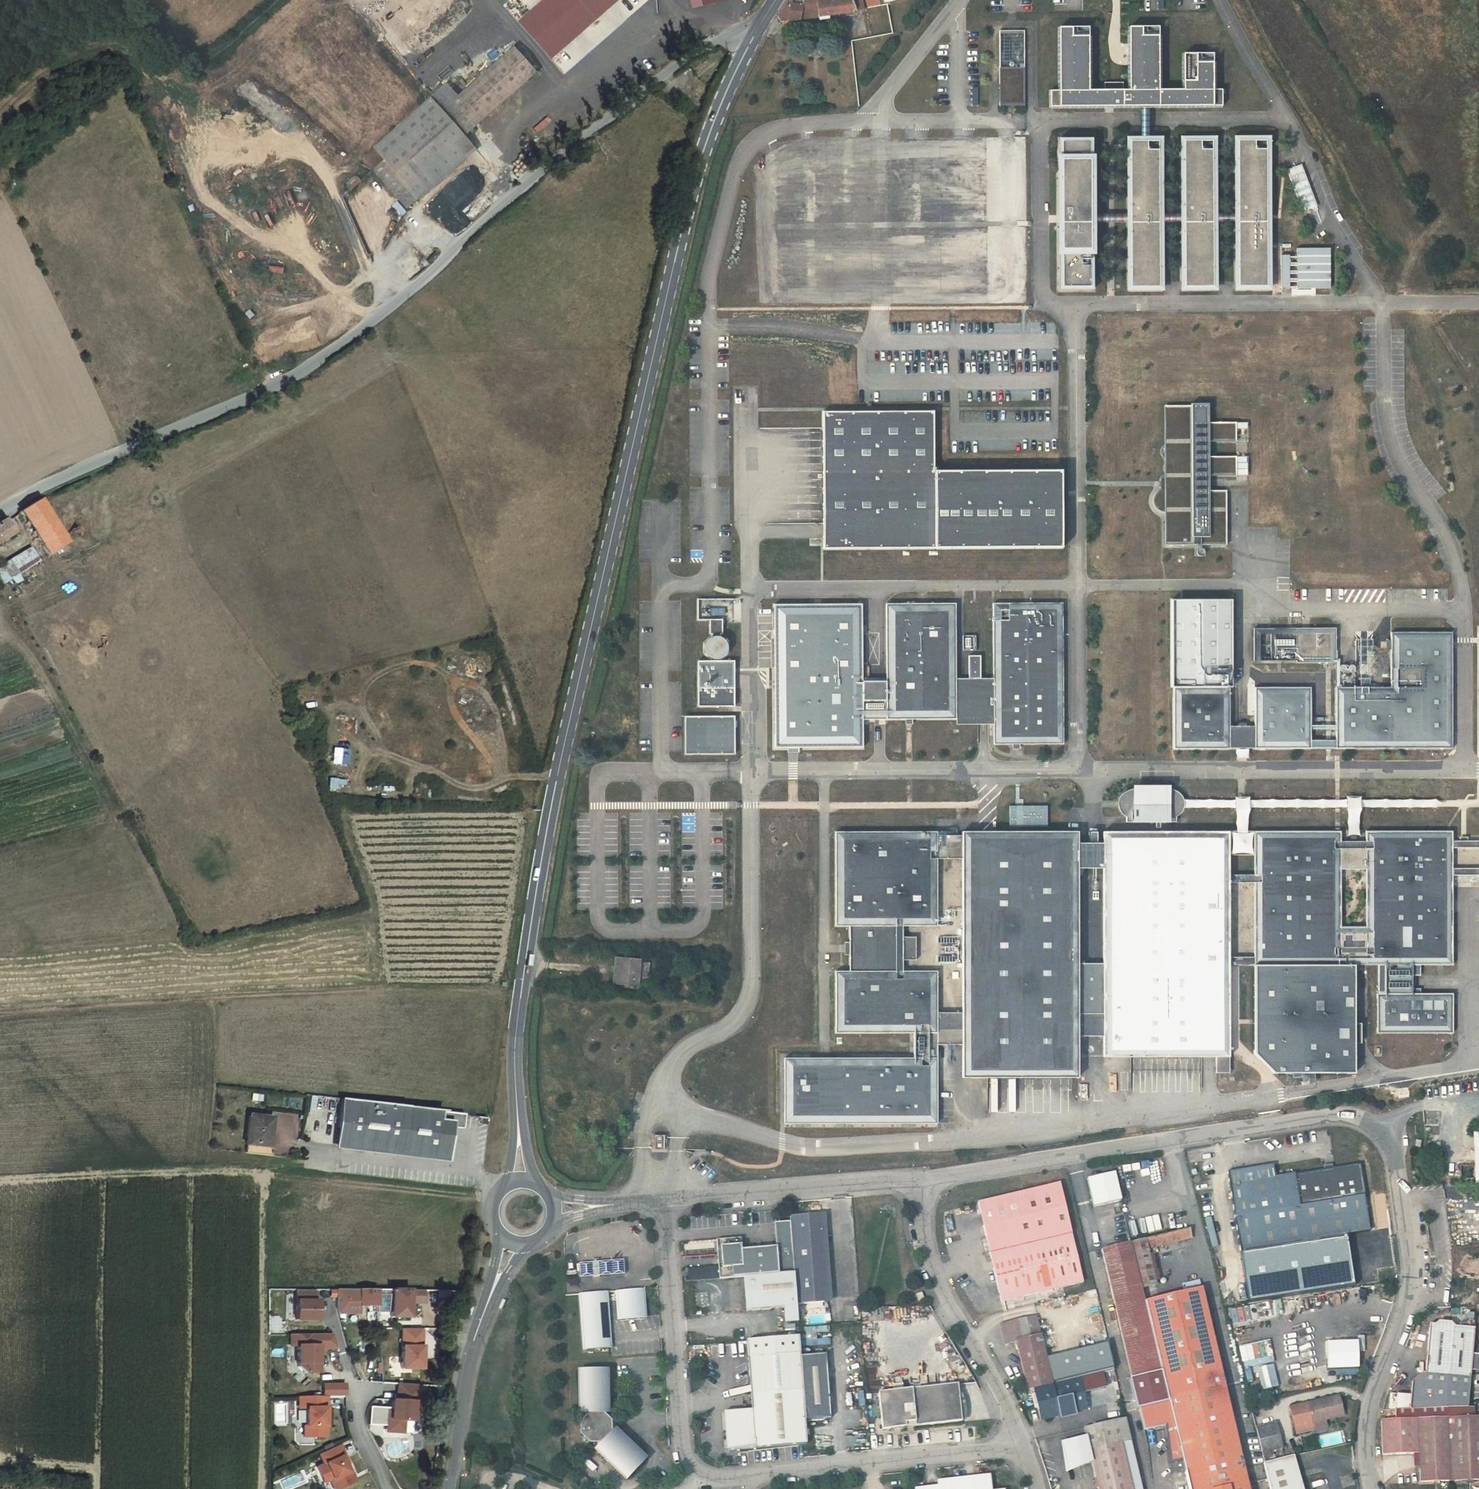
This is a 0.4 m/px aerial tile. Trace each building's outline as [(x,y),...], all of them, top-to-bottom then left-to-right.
[(516,21),(550,58),(617,0),(541,0),(516,21)] [(691,9),(720,0),(689,0),(691,9)] [(777,15),(780,22),(796,18),(799,18),(819,15),(843,11),(851,9),(855,6),(862,3),(861,0),(787,0),(777,15)] [(1060,28),(1060,36),(1089,36),(1089,28),(1060,28)] [(1025,30),(1000,30),(1000,106),(1025,105),(1025,30)] [(1051,90),(1051,106),(1141,106),(1147,106),(1223,106),(1222,90),(1214,90),(1214,62),(1184,63),(1184,90),(1159,90),(1159,36),(1130,36),(1130,90),(1122,90),(1122,82),(1111,82),(1104,82),(1104,90),(1089,90),(1089,36),(1060,36),(1060,90),(1051,90)] [(449,84),(432,99),(462,131),(536,68),(519,50),(462,98),(449,84)] [(1184,55),(1184,63),(1214,62),(1213,55),(1184,55)] [(473,145),(462,131),(432,99),(376,147),(385,159),(372,170),(402,205),(473,145)] [(1130,139),(1131,285),(1159,285),(1158,138),(1148,139),(1142,139),(1130,139)] [(1184,139),(1184,285),(1213,284),(1212,138),(1184,139)] [(1266,138),(1238,138),(1238,284),(1267,284),(1266,138)] [(1090,140),(1061,141),(1062,287),(1091,287),(1090,140)] [(1289,255),(1281,256),(1282,289),(1290,289),(1289,281),(1297,280),(1297,289),(1330,288),(1330,248),(1296,249),(1297,262),(1289,262),(1289,255)] [(1189,405),(1165,405),(1165,445),(1166,472),(1166,475),(1167,511),(1167,523),(1163,523),(1163,545),(1225,544),(1224,489),(1205,490),(1204,475),(1234,474),(1234,455),(1204,456),(1204,441),(1234,440),(1233,421),(1203,422),(1203,407),(1205,406),(1205,403),(1188,403),(1189,405)] [(934,411),(823,412),(824,548),(1062,548),(1062,471),(935,471),(934,411)] [(1236,422),(1236,440),(1246,440),(1246,423),(1236,422)] [(1167,511),(1166,475),(1165,475),(1164,475),(1162,476),(1160,477),(1159,479),(1159,481),(1159,483),(1159,485),(1159,487),(1159,488),(1159,489),(1158,490),(1157,491),(1156,492),(1156,493),(1155,493),(1155,494),(1153,496),(1153,498),(1152,499),(1152,500),(1152,501),(1153,503),(1153,505),(1154,505),(1154,506),(1155,508),(1157,509),(1159,510),(1160,511),(1161,511),(1163,511),(1164,511),(1167,511)] [(67,544),(38,500),(21,510),(48,555),(67,544)] [(12,533),(4,520),(0,522),(0,541),(12,533)] [(2,585),(38,561),(29,549),(0,567),(0,581),(2,585)] [(1231,599),(1171,600),(1172,687),(1174,687),(1232,687),(1231,599)] [(1020,744),(1064,744),(1063,603),(993,603),(994,678),(981,678),(981,655),(969,656),(969,679),(956,679),(955,604),(886,603),(886,682),(886,701),(886,720),(905,719),(913,719),(956,719),(956,725),(994,724),(994,744),(1013,744),(1020,744)] [(860,604),(773,604),(774,747),(786,748),(787,753),(793,753),(798,752),(798,747),(862,747),(860,700),(886,701),(886,682),(860,682),(860,604)] [(709,618),(710,633),(712,633),(721,633),(723,633),(723,618),(709,618)] [(1270,628),(1254,628),(1254,657),(1271,657),(1270,628)] [(1297,662),(1336,662),(1336,628),(1270,628),(1271,657),(1271,660),(1296,660),(1297,662)] [(1329,748),(1452,748),(1452,632),(1391,632),(1391,687),(1336,687),(1336,740),(1311,740),(1311,687),(1255,687),(1255,725),(1230,725),(1232,687),(1174,687),(1173,748),(1329,748)] [(723,656),(725,654),(727,652),(728,649),(728,647),(727,644),(726,641),(724,639),(722,637),(720,636),(713,636),(711,637),(708,639),(707,641),(705,644),(705,647),(705,649),(706,652),(707,655),(709,657),(712,658),(715,659),(718,659),(721,658),(723,656)] [(698,662),(698,705),(735,705),(734,662),(698,662)] [(735,715),(699,716),(699,739),(735,739),(735,715)] [(699,716),(685,716),(685,753),(735,753),(735,739),(699,739),(699,716)] [(335,763),(346,764),(347,750),(336,749),(335,763)] [(1124,815),(1125,820),(1175,820),(1174,815),(1175,815),(1177,813),(1180,811),(1182,808),(1183,805),(1183,799),(1182,796),(1177,791),(1170,787),(1168,787),(1167,786),(1165,786),(1163,785),(1162,785),(1160,785),(1140,784),(1139,785),(1138,785),(1135,786),(1134,786),(1122,791),(1120,792),(1118,796),(1116,801),(1116,804),(1118,808),(1119,811),(1122,813),(1124,815)] [(1046,827),(1047,806),(1008,805),(1008,827),(1046,827)] [(1238,1076),(1225,1076),(1226,1072),(1229,1072),(1229,965),(1254,964),(1355,965),(1378,965),(1385,965),(1420,965),(1452,965),(1453,830),(1366,830),(1366,841),(1357,841),(1357,835),(1349,835),(1349,841),(1341,841),(1341,831),(1337,831),(1254,831),(1254,874),(1229,874),(1229,831),(1103,831),(1103,842),(1097,842),(1097,831),(1089,831),(1089,842),(1078,842),(1078,831),(962,831),(962,835),(937,835),(937,831),(835,831),(835,925),(849,925),(849,971),(835,970),(835,1032),(914,1032),(937,1029),(962,1029),(962,1077),(1078,1077),(1078,1036),(1103,1035),(1103,1056),(1216,1056),(1216,1083),(1240,1083),(1241,1086),(1244,1088),(1247,1089),(1250,1089),(1254,1088),(1256,1086),(1258,1083),(1259,1080),(1259,1076),(1258,1073),(1256,1071),(1253,1069),(1250,1068),(1247,1068),(1244,1069),(1241,1071),(1239,1073),(1238,1076)] [(622,957),(615,957),(613,984),(620,985),(622,957)] [(640,958),(622,957),(620,985),(637,986),(638,981),(648,982),(650,962),(640,962),(640,958)] [(1274,1073),(1355,1073),(1355,965),(1254,964),(1254,1053),(1274,1073)] [(1377,993),(1377,1032),(1453,1032),(1453,993),(1419,993),(1410,993),(1409,993),(1385,993),(1385,965),(1378,965),(1378,993),(1377,993)] [(1420,965),(1385,965),(1385,993),(1409,993),(1409,975),(1420,975),(1420,965)] [(784,1058),(784,1124),(937,1123),(937,1029),(914,1032),(914,1058),(784,1058)] [(446,1111),(346,1100),(339,1149),(452,1161),(453,1161),(453,1160),(457,1127),(458,1121),(445,1120),(446,1111)] [(467,1114),(446,1111),(445,1120),(458,1121),(457,1127),(466,1129),(467,1114)] [(248,1112),(243,1141),(267,1144),(271,1114),(248,1112)] [(655,1135),(654,1149),(665,1150),(665,1135),(655,1135)] [(1273,1165),(1228,1173),(1241,1252),(1348,1235),(1370,1231),(1364,1196),(1367,1196),(1361,1163),(1275,1177),(1273,1165)] [(1120,1202),(1113,1175),(1086,1182),(1093,1209),(1120,1202)] [(978,1203),(1001,1303),(1084,1283),(1060,1183),(978,1203)] [(821,1215),(790,1217),(790,1223),(794,1274),(797,1304),(824,1302),(823,1290),(827,1290),(821,1215)] [(656,1243),(636,1219),(608,1223),(569,1234),(565,1238),(565,1260),(567,1296),(611,1292),(649,1287),(658,1286),(656,1243)] [(717,1241),(720,1280),(745,1278),(794,1274),(790,1223),(774,1224),(776,1248),(742,1251),(741,1241),(734,1242),(734,1239),(717,1241)] [(1189,1227),(1146,1237),(1149,1250),(1152,1249),(1151,1246),(1192,1236),(1189,1227)] [(1348,1235),(1241,1252),(1249,1299),(1354,1283),(1348,1235)] [(1146,1237),(1132,1241),(1142,1287),(1157,1283),(1149,1250),(1146,1237)] [(1102,1250),(1111,1291),(1140,1284),(1130,1243),(1102,1250)] [(794,1274),(745,1278),(747,1312),(784,1309),(786,1324),(798,1324),(797,1304),(794,1274)] [(1111,1291),(1132,1377),(1162,1370),(1146,1302),(1144,1302),(1140,1284),(1111,1291)] [(312,1286),(294,1285),(293,1315),(315,1316),(315,1296),(312,1296),(312,1286)] [(374,1286),(333,1286),(333,1293),(356,1292),(355,1302),(375,1302),(374,1291),(374,1286)] [(407,1287),(389,1287),(389,1291),(389,1314),(406,1314),(407,1287)] [(1146,1302),(1169,1400),(1225,1385),(1202,1289),(1146,1302)] [(621,1315),(621,1321),(644,1319),(641,1290),(619,1292),(620,1299),(617,1301),(620,1304),(621,1310),(618,1312),(621,1315)] [(356,1292),(333,1293),(333,1304),(335,1310),(355,1309),(355,1302),(356,1292)] [(694,1293),(695,1308),(708,1307),(707,1292),(694,1293)] [(585,1332),(587,1351),(609,1350),(606,1316),(609,1313),(603,1308),(608,1302),(605,1300),(605,1293),(582,1295),(584,1314),(583,1315),(583,1318),(583,1324),(583,1328),(585,1332)] [(921,1294),(917,1296),(920,1305),(925,1302),(921,1294)] [(1031,1394),(1032,1393),(1055,1388),(1050,1361),(1041,1320),(1005,1328),(1010,1349),(1020,1346),(1031,1394)] [(1472,1354),(1474,1329),(1455,1327),(1451,1323),(1439,1322),(1429,1330),(1425,1373),(1422,1373),(1412,1382),(1411,1396),(1396,1394),(1395,1410),(1448,1409),(1459,1408),(1468,1408),(1471,1371),(1472,1354)] [(798,1327),(798,1324),(786,1324),(786,1332),(799,1331),(798,1327)] [(314,1330),(288,1330),(288,1342),(295,1342),(295,1363),(302,1369),(315,1369),(315,1341),(314,1341),(314,1330)] [(314,1341),(315,1341),(332,1341),(330,1330),(314,1330),(314,1341)] [(420,1333),(400,1333),(400,1366),(420,1366),(420,1333)] [(752,1411),(724,1413),(727,1451),(807,1445),(806,1421),(803,1392),(801,1357),(799,1339),(746,1343),(752,1411)] [(1238,1347),(1244,1370),(1258,1366),(1274,1362),(1269,1339),(1238,1347)] [(1359,1365),(1358,1340),(1328,1341),(1329,1367),(1359,1365)] [(1055,1388),(1082,1382),(1118,1374),(1112,1347),(1050,1361),(1055,1388)] [(826,1355),(801,1357),(803,1392),(806,1421),(831,1419),(826,1355)] [(1274,1362),(1258,1366),(1263,1388),(1279,1385),(1274,1362)] [(1132,1377),(1139,1408),(1169,1400),(1162,1370),(1132,1377)] [(597,1450),(627,1480),(645,1462),(614,1432),(613,1434),(612,1434),(612,1423),(605,1415),(605,1414),(607,1414),(606,1372),(581,1372),(582,1415),(589,1415),(589,1416),(581,1424),(581,1436),(590,1446),(601,1445),(602,1446),(597,1450)] [(318,1393),(325,1393),(339,1393),(339,1381),(318,1381),(318,1393)] [(421,1383),(400,1382),(400,1399),(394,1399),(394,1409),(390,1409),(390,1418),(393,1419),(393,1423),(397,1427),(406,1428),(406,1419),(415,1420),(416,1400),(420,1400),(421,1383)] [(1089,1415),(1082,1382),(1055,1388),(1032,1393),(1034,1405),(1038,1404),(1042,1424),(1089,1415)] [(895,1392),(878,1393),(882,1431),(891,1430),(899,1427),(906,1425),(906,1424),(910,1423),(910,1424),(915,1425),(916,1427),(962,1422),(958,1385),(911,1390),(911,1391),(895,1393),(895,1392)] [(1190,1488),(1223,1488),(1248,1483),(1225,1385),(1169,1400),(1175,1425),(1183,1461),(1190,1488)] [(318,1393),(303,1393),(304,1405),(306,1405),(306,1423),(304,1423),(304,1434),(323,1434),(323,1421),(323,1413),(323,1405),(325,1405),(325,1393),(318,1393)] [(1338,1395),(1289,1407),(1296,1435),(1316,1430),(1314,1424),(1326,1421),(1344,1417),(1338,1395)] [(1169,1400),(1139,1408),(1144,1432),(1166,1426),(1175,1425),(1169,1400)] [(390,1418),(390,1409),(373,1408),(372,1424),(390,1424),(390,1418)] [(1478,1481),(1478,1417),(1475,1417),(1475,1408),(1468,1408),(1459,1408),(1448,1409),(1448,1418),(1451,1482),(1478,1481)] [(393,1419),(390,1418),(390,1424),(389,1430),(406,1431),(406,1428),(397,1427),(393,1423),(393,1419)] [(1420,1483),(1451,1482),(1448,1418),(1381,1420),(1382,1455),(1413,1454),(1419,1454),(1420,1483)] [(1326,1421),(1314,1424),(1316,1430),(1328,1427),(1326,1421)] [(1276,1422),(1259,1426),(1266,1454),(1274,1452),(1276,1451),(1277,1455),(1283,1453),(1282,1449),(1283,1449),(1276,1422)] [(1088,1433),(1091,1442),(1066,1448),(1072,1473),(1097,1467),(1102,1488),(1135,1488),(1126,1448),(1136,1446),(1130,1423),(1088,1433)] [(1175,1425),(1166,1426),(1171,1463),(1183,1461),(1175,1425)] [(337,1442),(317,1451),(321,1461),(315,1464),(320,1477),(329,1473),(335,1487),(353,1478),(349,1468),(346,1469),(343,1462),(339,1453),(342,1452),(337,1442)] [(1272,1488),(1306,1488),(1295,1453),(1264,1462),(1272,1488)] [(329,1473),(320,1477),(322,1480),(328,1477),(332,1488),(335,1487),(329,1473)] [(915,1488),(992,1488),(990,1475),(943,1480),(940,1483),(941,1486),(915,1488)]
